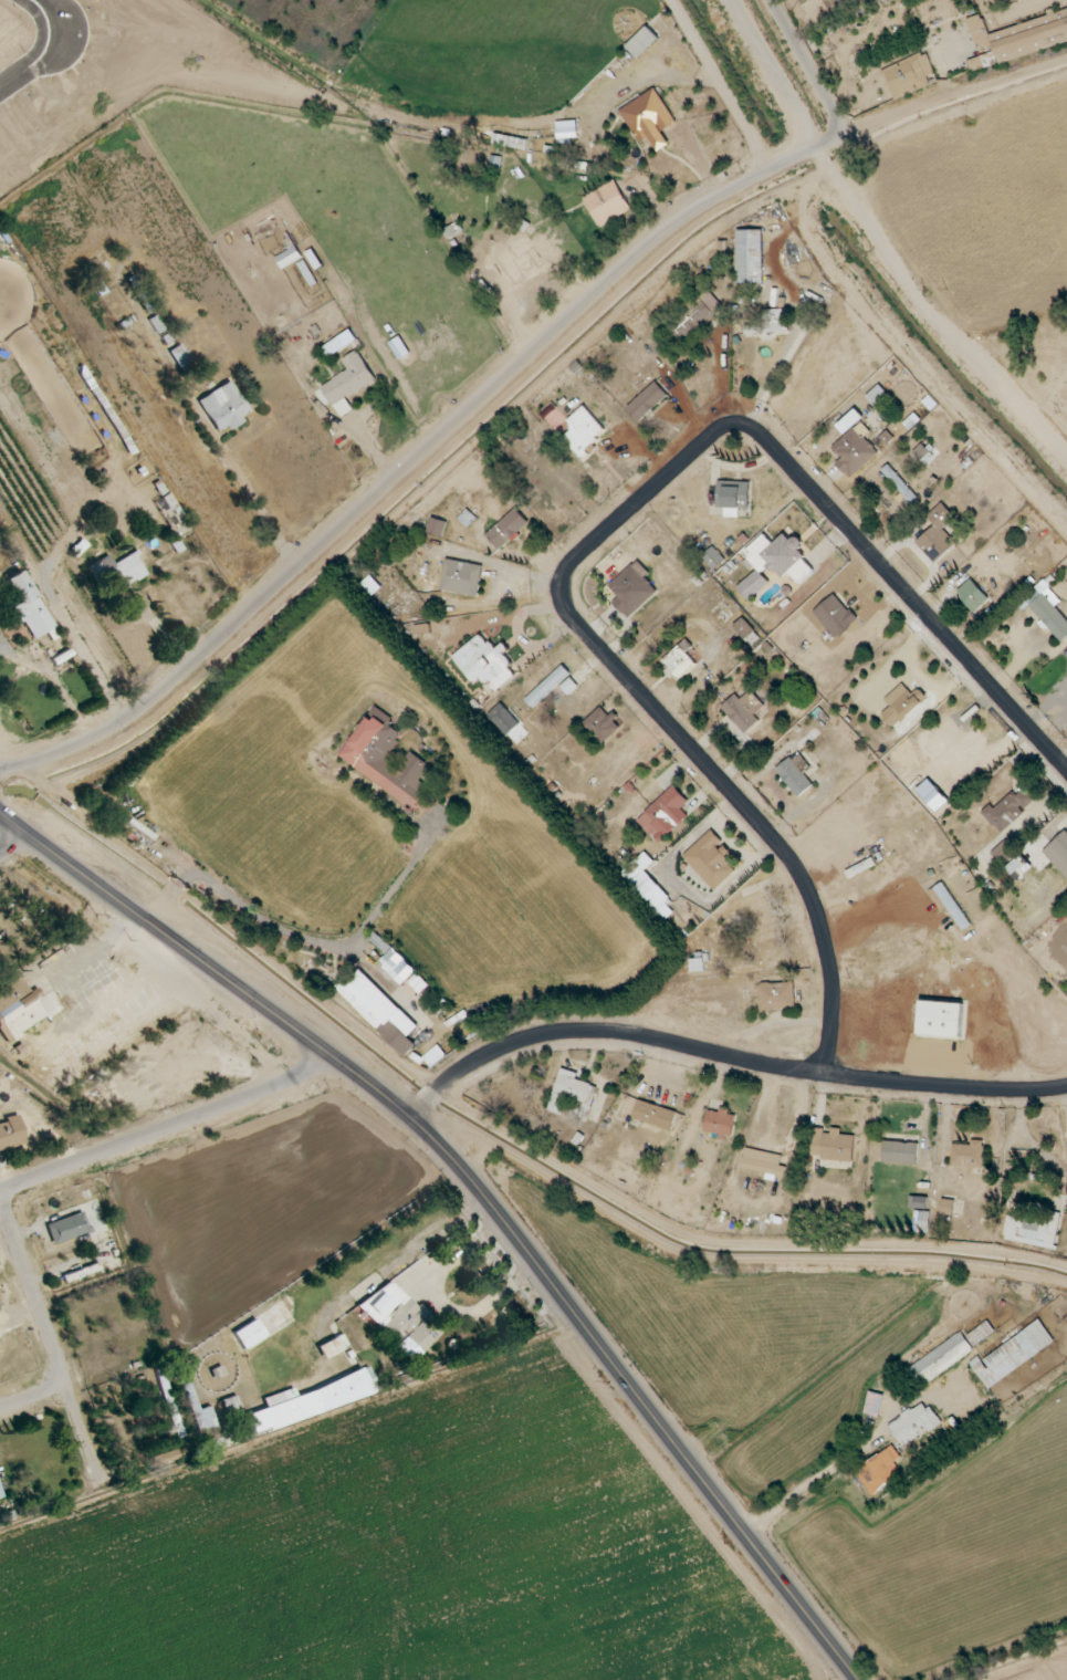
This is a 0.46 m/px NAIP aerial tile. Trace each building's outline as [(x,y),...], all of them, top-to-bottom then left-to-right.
[(989,33),(996,57),(1008,54),(1009,57),(1066,41),(1066,11),(989,33)] [(966,20),(977,51),(992,46),(981,15),(966,20)] [(626,47),(638,60),(660,40),(647,27),(626,47)] [(933,74),(926,53),(882,68),(893,100),(930,87),(926,76),(933,74)] [(669,145),(661,132),(675,123),(656,89),(619,110),(638,144),(648,138),(657,152),(669,145)] [(577,141),(576,121),(556,122),(557,142),(577,141)] [(526,151),(528,141),(493,133),(491,144),(526,151)] [(583,198),(599,228),(631,211),(614,181),(583,198)] [(737,285),(763,284),(762,230),(736,231),(737,285)] [(479,273),(497,299),(508,291),(504,284),(534,263),(522,244),(512,251),(512,250),(479,273)] [(276,257),(282,269),(302,259),(297,247),(276,257)] [(722,307),(705,288),(687,305),(690,308),(679,319),(682,322),(673,330),(684,342),(722,307)] [(744,335),(788,334),(788,310),(762,310),(762,325),(744,326),(744,335)] [(168,352),(179,371),(192,363),(180,344),(168,352)] [(342,360),(348,371),(322,386),(340,418),(353,411),(346,399),(376,382),(358,351),(342,360)] [(197,400),(216,433),(226,426),(227,428),(251,415),(231,381),(197,400)] [(627,408),(639,422),(668,396),(656,382),(627,408)] [(874,408),(887,395),(878,385),(865,397),(874,408)] [(607,432),(584,406),(566,422),(572,430),(562,438),(578,457),(607,432)] [(836,425),(843,435),(863,420),(856,410),(836,425)] [(840,459),(835,464),(850,480),(878,453),(864,438),(870,433),(860,422),(831,449),(840,459)] [(911,505),(918,498),(887,465),(880,471),(903,496),(903,497),(911,505)] [(717,508),(724,509),(724,518),(739,518),(739,510),(749,510),(750,482),(741,482),(741,484),(717,484),(717,508)] [(954,518),(942,503),(926,516),(934,527),(914,542),(931,564),(956,546),(942,528),(954,518)] [(486,535),(499,550),(528,523),(515,509),(486,535)] [(442,538),(446,522),(431,518),(426,533),(442,538)] [(764,535),(743,554),(760,574),(769,566),(781,579),(789,573),(798,584),(816,568),(792,541),(791,542),(784,534),(772,544),(764,535)] [(699,558),(713,572),(725,560),(711,546),(699,558)] [(119,588),(146,576),(135,552),(108,565),(119,588)] [(439,590),(477,597),(483,566),(445,559),(439,590)] [(628,620),(658,592),(645,578),(649,574),(637,560),(609,586),(619,597),(613,603),(628,620)] [(19,604),(13,607),(32,640),(54,626),(20,570),(4,579),(19,604)] [(747,601),(768,583),(757,570),(736,587),(747,601)] [(990,600),(970,579),(954,593),(974,615),(990,600)] [(1056,596),(1044,583),(1024,602),(1061,642),(1066,637),(1066,622),(1050,603),(1056,596)] [(858,621),(835,594),(813,612),(836,640),(858,621)] [(734,626),(750,645),(758,637),(742,619),(734,626)] [(473,685),(482,678),(494,693),(515,677),(508,668),(512,664),(504,654),(509,650),(504,643),(495,650),(481,633),(452,657),(473,685)] [(693,648),(687,641),(662,660),(677,680),(696,666),(686,653),(693,648)] [(570,673),(562,665),(524,701),(532,709),(570,673)] [(568,696),(578,687),(570,678),(560,688),(568,696)] [(920,691),(914,697),(902,684),(884,700),(890,707),(881,715),(894,730),(928,699),(920,691)] [(745,734),(759,721),(754,716),(764,706),(750,691),(740,700),(735,695),(721,708),(745,734)] [(520,725),(500,703),(486,716),(506,737),(520,725)] [(612,719),(601,707),(583,724),(602,744),(621,727),(613,719),(612,719)] [(414,810),(428,788),(419,782),(430,766),(409,752),(397,769),(385,761),(402,735),(389,726),(394,720),(377,709),(371,719),(367,717),(339,760),(414,810)] [(803,774),(811,769),(798,752),(776,770),(798,798),(813,786),(803,774)] [(688,817),(681,809),(688,802),(673,786),(637,820),(659,844),(688,817)] [(981,813),(1000,834),(1035,801),(1024,789),(1014,797),(1011,793),(994,809),(990,805),(981,813)] [(736,871),(725,858),(729,854),(721,845),(723,843),(711,830),(683,857),(715,891),(736,871)] [(1066,879),(1066,833),(1065,831),(1042,853),(1066,879)] [(645,871),(654,862),(645,852),(620,875),(664,922),(674,913),(665,904),(671,899),(645,871)] [(968,927),(945,882),(935,887),(959,932),(968,927)] [(704,972),(703,959),(690,960),(691,973),(704,972)] [(419,1026),(356,966),(334,989),(406,1057),(416,1046),(408,1038),(419,1026)] [(408,982),(418,994),(428,986),(418,974),(408,982)] [(11,1039),(45,1020),(20,977),(0,988),(0,1021),(11,1039)] [(794,1010),(794,983),(759,984),(759,1010),(794,1010)] [(963,1004),(920,1001),(918,1037),(961,1039),(963,1004)] [(548,1113),(562,1116),(567,1098),(583,1102),(579,1118),(588,1121),(597,1087),(582,1083),(584,1075),(559,1069),(548,1113)] [(632,1119),(671,1132),(677,1113),(638,1101),(632,1119)] [(708,1111),(704,1134),(731,1138),(735,1113),(719,1111),(719,1113),(708,1111)] [(23,1145),(19,1115),(2,1117),(3,1123),(0,1123),(0,1148),(23,1145)] [(811,1159),(853,1162),(854,1136),(840,1135),(841,1129),(831,1129),(831,1131),(813,1130),(811,1159)] [(950,1168),(982,1169),(983,1141),(971,1140),(970,1146),(951,1145),(950,1168)] [(918,1143),(883,1142),(883,1163),(917,1164),(918,1143)] [(782,1156),(745,1148),(741,1168),(784,1178),(786,1168),(779,1166),(782,1156)] [(953,1216),(953,1201),(941,1201),(940,1216),(953,1216)] [(929,1234),(929,1212),(914,1212),(914,1233),(929,1234)] [(51,1244),(89,1234),(84,1213),(46,1223),(51,1244)] [(1002,1240),(1054,1250),(1061,1215),(1050,1213),(1048,1223),(1007,1215),(1002,1240)] [(388,1278),(358,1310),(411,1361),(434,1337),(421,1325),(428,1317),(388,1278)] [(239,1352),(266,1339),(256,1320),(230,1333),(239,1352)] [(974,1347),(995,1332),(987,1321),(966,1337),(974,1347)] [(981,1361),(980,1360),(971,1366),(987,1389),(1055,1343),(1039,1321),(981,1361)] [(974,1352),(961,1333),(900,1373),(913,1392),(974,1352)] [(322,1359),(348,1347),(341,1334),(316,1346),(322,1359)] [(262,1398),(265,1408),(246,1415),(253,1435),(372,1396),(364,1371),(295,1393),(293,1388),(262,1398)] [(878,1418),(884,1396),(869,1392),(863,1414),(878,1418)] [(228,1418),(243,1413),(236,1395),(222,1400),(228,1418)] [(888,1425),(902,1448),(940,1424),(925,1401),(888,1425)] [(872,1495),(901,1474),(894,1463),(900,1458),(892,1446),(855,1471),(872,1495)] [(160,1464),(179,1458),(177,1449),(157,1455),(160,1464)]
